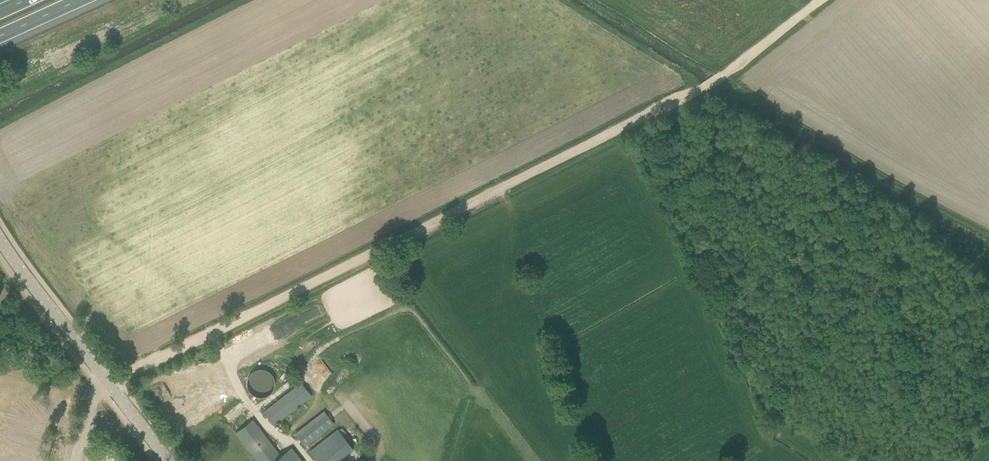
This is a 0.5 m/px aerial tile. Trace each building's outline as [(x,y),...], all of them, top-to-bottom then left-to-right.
[(266,371),(263,370),(259,369),(255,370),(252,372),(249,374),(247,377),(246,381),(246,385),(247,388),(249,391),(251,394),(254,396),(258,397),(261,397),(265,397),(268,395),(271,392),(273,389),(274,386),(274,382),(273,379),(272,375),(269,373),(266,371)] [(304,391),(306,390),(301,383),(262,412),(272,426),(309,398),(304,391)] [(305,448),(334,425),(319,406),(290,429),(305,448)] [(281,455),(253,420),(236,433),(257,460),(301,460),(291,447),(281,455)] [(310,450),(318,460),(336,460),(356,446),(341,426),(310,450)]
